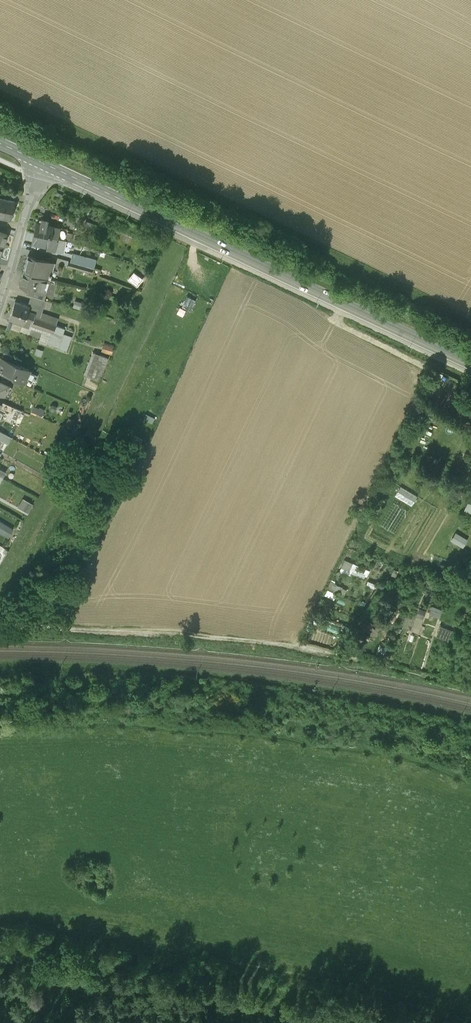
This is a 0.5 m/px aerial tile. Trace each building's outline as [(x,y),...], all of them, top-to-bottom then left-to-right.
[(13,212),(15,203),(0,200),(0,210),(13,212)] [(10,222),(13,212),(0,210),(0,220),(10,222)] [(37,225),(35,235),(58,239),(60,230),(47,227),(48,222),(42,220),(40,225),(37,225)] [(58,239),(35,235),(32,245),(48,248),(47,250),(64,254),(67,242),(58,240),(58,239)] [(53,266),(28,259),(23,275),(48,281),(55,283),(56,278),(50,276),(53,266)] [(68,263),(67,269),(92,276),(94,270),(68,263)] [(133,272),(127,281),(137,288),(143,280),(133,272)] [(48,281),(23,275),(20,288),(29,290),(44,294),(48,281)] [(43,301),(44,294),(29,290),(27,296),(34,298),(43,301)] [(34,298),(31,309),(29,314),(36,316),(38,310),(42,312),(45,302),(43,301),(34,298)] [(31,309),(16,304),(13,313),(35,320),(35,319),(36,316),(29,314),(31,309)] [(35,320),(13,313),(10,323),(30,330),(31,327),(51,334),(54,335),(57,327),(35,319),(35,320)] [(67,331),(57,327),(54,335),(51,334),(48,346),(60,350),(67,331)] [(103,347),(102,354),(112,356),(113,349),(103,347)] [(4,354),(2,359),(20,367),(22,362),(4,354)] [(94,356),(85,377),(100,383),(109,362),(94,356)] [(0,363),(0,370),(15,376),(13,380),(20,384),(21,382),(24,384),(27,383),(27,381),(27,378),(29,372),(20,367),(2,359),(0,363)] [(9,387),(0,383),(0,402),(2,403),(9,387)] [(44,414),(35,410),(33,415),(42,418),(44,414)] [(8,446),(12,439),(0,432),(0,441),(8,446)] [(33,506),(23,501),(19,509),(29,515),(33,506)] [(14,527),(0,521),(0,533),(9,537),(14,527)] [(340,572),(350,576),(355,564),(344,560),(340,572)] [(326,596),(334,598),(335,593),(340,593),(341,586),(329,584),(326,596)] [(411,630),(419,633),(427,610),(418,608),(411,630)] [(406,611),(400,626),(410,630),(415,615),(406,611)] [(435,637),(446,642),(451,630),(440,625),(435,637)]
